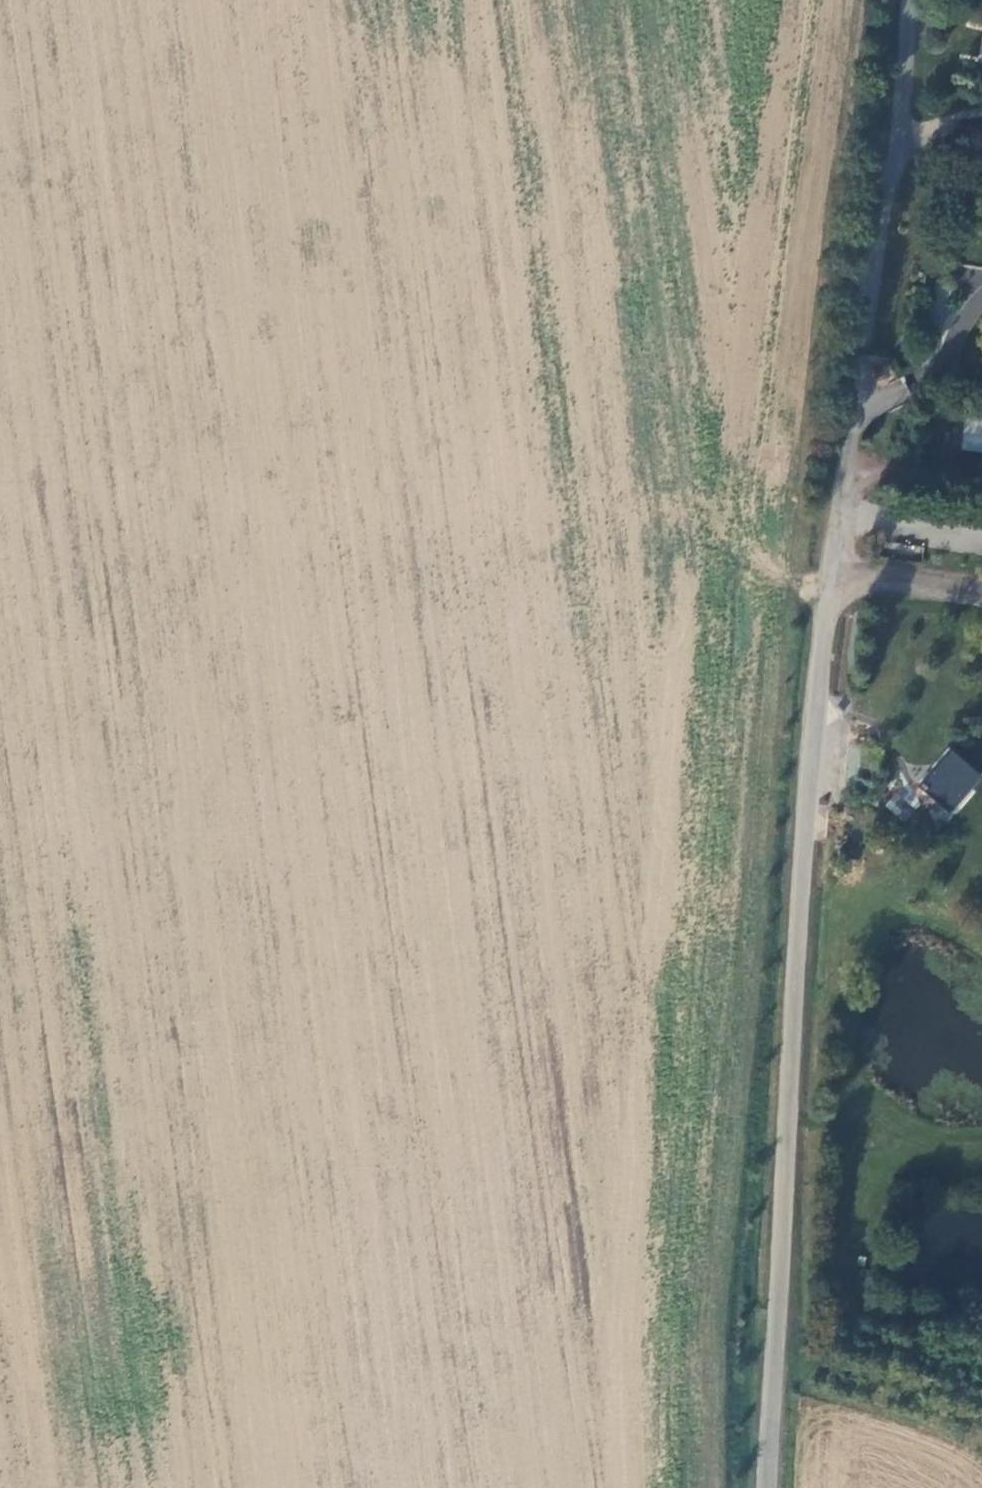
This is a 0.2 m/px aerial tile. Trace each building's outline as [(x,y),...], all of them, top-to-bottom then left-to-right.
[(965,414),(962,450),(981,452),(981,416),(965,414)] [(954,814),(981,775),(981,774),(946,748),(917,788),(954,814)] [(927,815),(895,783),(879,799),(912,831),(927,815)]
